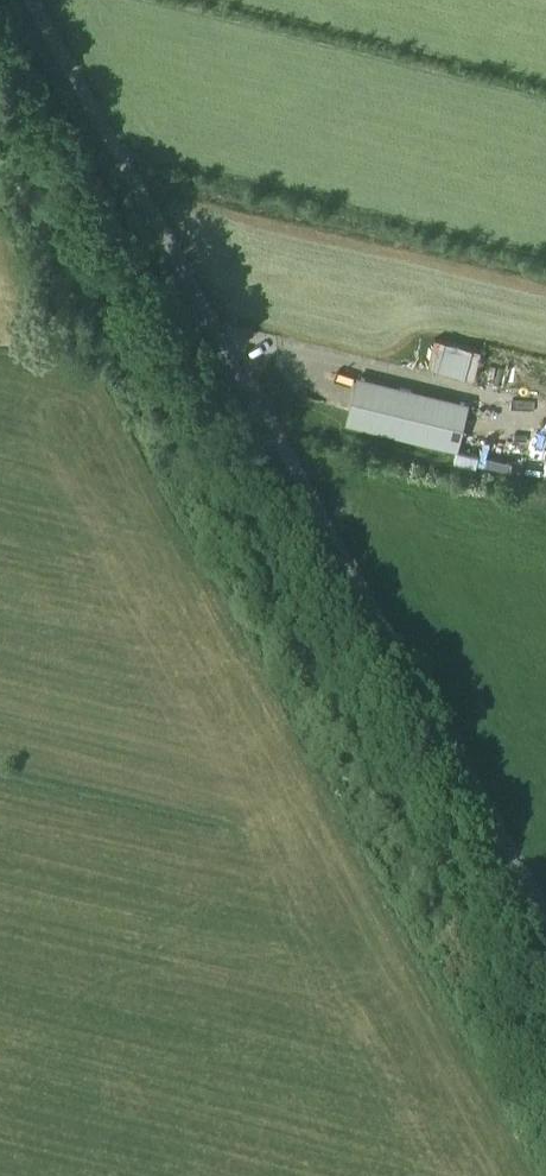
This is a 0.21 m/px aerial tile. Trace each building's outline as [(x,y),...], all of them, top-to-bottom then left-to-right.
[(347,424),(457,451),(468,405),(358,378),(347,424)]
